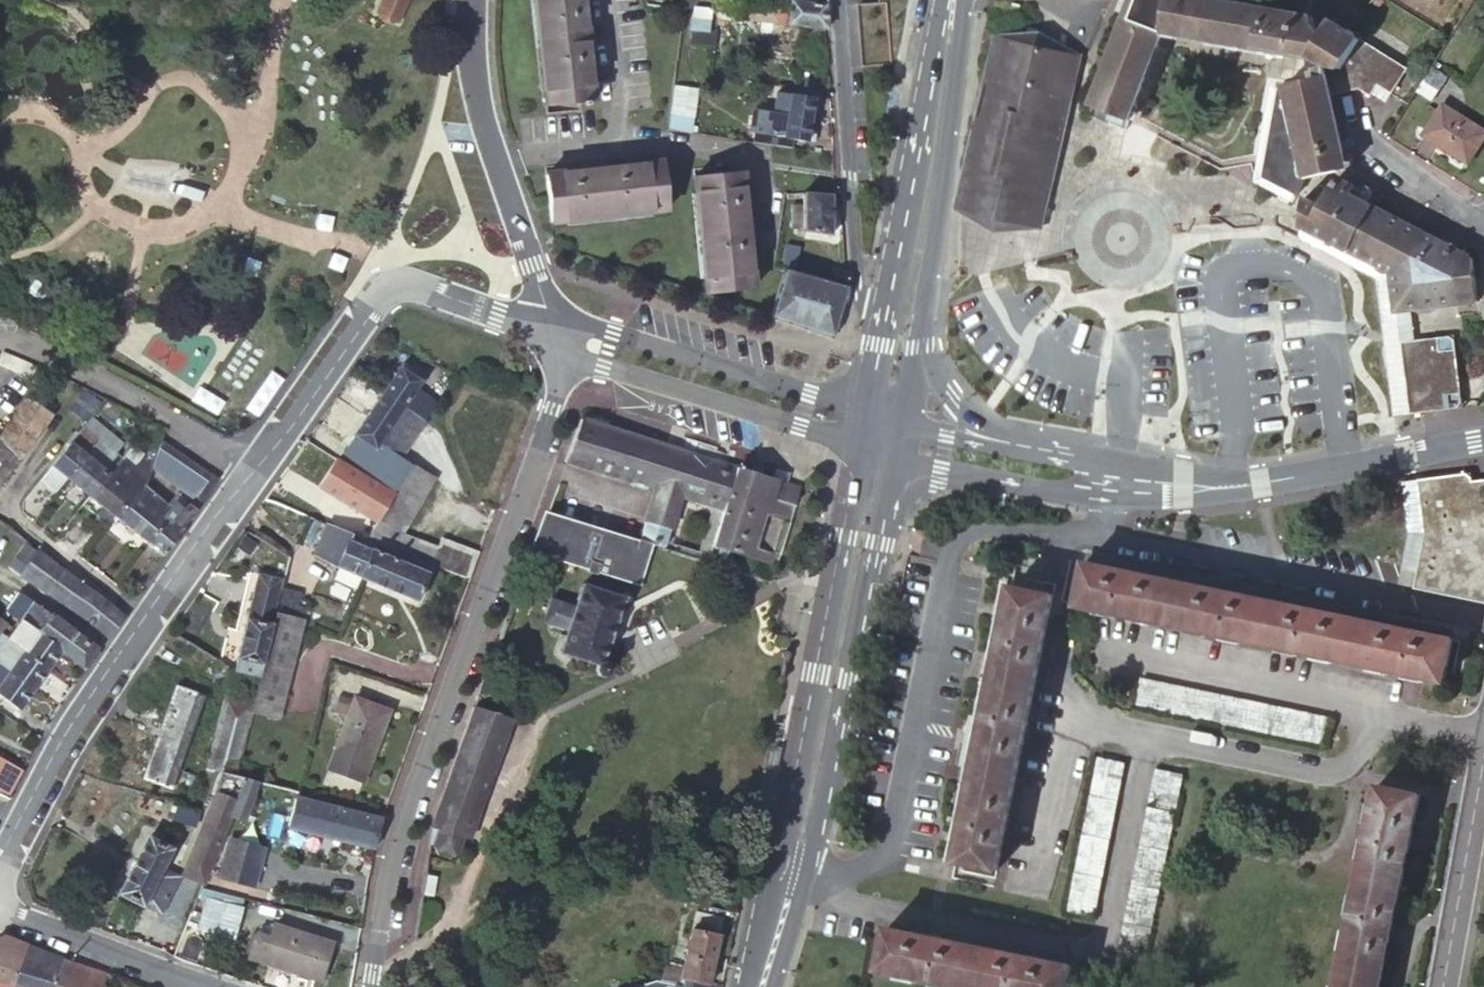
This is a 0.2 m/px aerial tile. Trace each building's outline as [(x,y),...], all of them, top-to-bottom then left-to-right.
[(382,7),(396,14),(402,0),(386,0),(382,7)] [(535,101),(571,99),(572,105),(577,104),(577,99),(585,98),(581,42),(589,40),(588,24),(580,24),(578,0),(528,0),(535,101)] [(715,12),(760,18),(784,21),(788,0),(718,0),(715,12)] [(824,26),(826,27),(825,5),(805,1),(800,0),(788,0),(784,21),(794,22),(824,26)] [(1339,170),(1336,152),(1343,150),(1331,95),(1348,91),(1363,86),(1372,93),(1379,82),(1393,92),(1409,66),(1326,17),(1323,20),(1318,19),(1315,31),(1306,12),(1293,9),(1251,0),(1132,0),(1095,97),(1133,112),(1165,24),(1288,53),(1264,180),(1294,197),(1307,178),(1339,170)] [(715,12),(691,8),(688,28),(713,30),(715,12)] [(792,34),(794,22),(784,21),(760,18),(759,30),(792,34)] [(685,50),(713,52),(713,30),(688,28),(685,50)] [(1020,222),(1042,227),(1083,52),(1040,30),(993,34),(959,187),(1000,206),(1024,217),(1020,222)] [(1445,74),(1431,65),(1418,87),(1431,94),(1445,74)] [(680,81),(677,101),(688,103),(692,103),(695,83),(680,81)] [(1379,82),(1372,93),(1386,103),(1393,92),(1379,82)] [(1431,94),(1418,87),(1411,97),(1425,104),(1431,94)] [(770,114),(811,120),(814,98),(773,93),(770,114)] [(688,103),(677,101),(675,121),(689,123),(692,103),(688,103)] [(1462,158),(1469,145),(1474,149),(1483,132),(1483,129),(1439,102),(1420,132),(1462,158)] [(807,141),(811,120),(770,114),(767,135),(807,141)] [(1469,145),(1462,158),(1467,160),(1474,149),(1469,145)] [(537,174),(541,222),(653,212),(649,164),(593,168),(592,161),(580,163),(580,170),(537,174)] [(727,173),(681,178),(692,290),(738,286),(733,232),(738,231),(737,214),(732,215),(727,173)] [(1300,225),(1392,275),(1404,273),(1408,308),(1475,301),(1472,274),(1470,257),(1460,252),(1463,245),(1444,235),(1440,241),(1349,192),(1353,186),(1340,178),(1333,181),(1329,189),(1321,184),(1305,200),(1304,201),(1300,225)] [(959,187),(954,206),(994,235),(1042,227),(1020,222),(1024,217),(1000,206),(959,187)] [(833,233),(832,193),(804,193),(804,199),(804,220),(804,224),(833,233)] [(792,220),(804,220),(804,199),(792,199),(792,220)] [(848,287),(847,286),(791,269),(775,320),(832,338),(834,332),(848,287)] [(1404,273),(1392,275),(1395,309),(1408,308),(1404,273)] [(1399,338),(1408,410),(1463,403),(1454,330),(1439,331),(1434,328),(1432,333),(1399,338)] [(397,362),(377,391),(399,406),(415,417),(428,397),(411,386),(421,372),(405,362),(402,366),(397,362)] [(85,422),(88,418),(104,397),(86,388),(69,410),(85,422)] [(399,406),(377,391),(350,432),(352,434),(346,443),(366,457),(368,452),(376,441),(391,417),(399,406)] [(29,397),(0,435),(0,443),(20,458),(52,414),(29,397)] [(413,432),(421,421),(415,417),(399,406),(391,417),(413,432)] [(397,455),(413,432),(391,417),(376,441),(389,450),(397,455)] [(65,480),(90,498),(118,461),(120,463),(124,457),(117,452),(122,443),(88,418),(85,422),(78,431),(92,442),(65,480)] [(578,418),(563,458),(724,508),(712,544),(775,564),(787,528),(798,495),(784,491),(787,483),(770,479),(578,418)] [(50,469),(65,480),(92,442),(78,431),(50,469)] [(216,477),(158,438),(153,457),(150,466),(200,500),(216,477)] [(376,441),(368,452),(381,461),(389,450),(376,441)] [(0,443),(0,479),(3,481),(20,458),(0,443)] [(90,498),(114,517),(131,493),(128,491),(130,484),(125,481),(132,472),(142,480),(147,474),(150,466),(153,457),(140,455),(136,467),(124,457),(120,463),(118,461),(90,498)] [(388,491),(383,487),(334,457),(317,482),(373,517),(375,513),(388,491)] [(395,469),(383,487),(388,491),(375,513),(400,529),(431,478),(407,463),(401,472),(395,469)] [(770,479),(787,483),(790,474),(773,468),(770,479)] [(114,517),(148,542),(171,510),(138,485),(142,480),(132,472),(125,481),(130,484),(128,491),(131,493),(114,517)] [(1483,602),(1483,482),(1473,483),(1471,473),(1420,480),(1427,547),(1421,548),(1416,571),(1413,587),(1483,602)] [(1399,568),(1416,571),(1421,548),(1427,547),(1420,480),(1401,482),(1407,530),(1399,568)] [(799,487),(787,483),(784,491),(798,495),(799,487)] [(185,512),(190,505),(180,498),(175,505),(185,512)] [(148,542),(163,554),(187,520),(195,507),(190,505),(185,512),(175,505),(171,510),(148,542)] [(547,513),(543,512),(533,541),(565,552),(562,560),(584,567),(583,569),(593,573),(594,571),(635,584),(641,567),(640,566),(646,545),(641,544),(640,543),(579,524),(547,513)] [(662,547),(669,525),(649,518),(642,541),(640,540),(640,543),(641,544),(646,545),(647,542),(662,547)] [(357,574),(368,548),(370,542),(325,526),(312,556),(340,567),(357,574)] [(439,539),(430,564),(469,578),(478,552),(439,539)] [(533,541),(529,550),(562,560),(565,552),(533,541)] [(429,567),(383,547),(380,553),(368,548),(357,574),(415,599),(429,567)] [(87,623),(108,637),(122,618),(120,615),(99,597),(71,577),(37,551),(17,578),(87,623)] [(1091,552),(1089,563),(1452,637),(1454,626),(1091,552)] [(1452,637),(1089,563),(1079,606),(1443,680),(1452,637)] [(340,567),(334,581),(351,588),(357,574),(340,567)] [(273,614),(279,588),(282,579),(256,573),(235,670),(258,683),(273,614)] [(591,662),(600,659),(612,627),(621,602),(617,596),(581,584),(571,608),(565,627),(557,649),(591,662)] [(902,588),(893,586),(890,604),(898,605),(902,588)] [(948,859),(958,862),(1014,588),(1003,586),(948,859)] [(299,594),(279,588),(273,614),(300,620),(302,620),(305,610),(295,607),(299,594)] [(1014,588),(958,862),(1001,871),(1056,597),(1014,588)] [(617,596),(621,602),(626,602),(629,600),(631,597),(631,593),(628,591),(626,590),(623,590),(621,591),(619,593),(618,594),(617,596)] [(565,627),(571,608),(550,600),(544,619),(565,627)] [(60,650),(85,667),(99,649),(32,605),(18,621),(26,628),(60,650)] [(277,719),(300,620),(273,614),(258,683),(252,708),(250,713),(277,719)] [(26,628),(15,643),(49,665),(60,650),(26,628)] [(0,645),(0,664),(33,687),(48,667),(49,665),(15,643),(6,637),(0,645)] [(600,659),(591,662),(590,666),(590,669),(592,671),(595,673),(598,674),(600,673),(603,672),(604,669),(605,667),(604,664),(604,662),(602,660),(600,659)] [(20,704),(33,687),(0,664),(0,695),(18,707),(20,704)] [(213,690),(186,679),(143,779),(186,797),(195,774),(180,768),(213,690)] [(1329,717),(1144,679),(1138,705),(1323,744),(1329,717)] [(391,713),(354,700),(327,777),(364,790),(391,713)] [(239,762),(250,713),(252,708),(225,702),(209,769),(217,771),(225,773),(235,777),(239,762)] [(506,720),(471,707),(451,768),(430,829),(433,830),(459,838),(465,839),(506,720)] [(778,746),(771,744),(767,761),(775,763),(778,746)] [(0,759),(0,776),(15,784),(21,770),(0,759)] [(1126,765),(1101,760),(1070,912),(1095,916),(1126,765)] [(270,769),(239,762),(235,777),(245,779),(258,783),(266,785),(270,769)] [(1183,777),(1156,771),(1117,961),(1143,966),(1183,777)] [(235,777),(225,773),(215,793),(225,796),(212,824),(225,829),(229,818),(245,779),(235,777)] [(258,783),(245,779),(229,818),(242,823),(258,783)] [(1379,786),(1336,986),(1380,986),(1422,794),(1379,786)] [(379,851),(384,823),(294,798),(287,825),(379,851)] [(225,829),(212,824),(207,821),(190,862),(208,870),(225,829)] [(455,853),(459,838),(433,830),(430,843),(430,844),(431,857),(445,861),(455,853)] [(165,847),(140,836),(116,895),(142,906),(142,903),(160,911),(175,875),(157,867),(165,847)] [(264,846),(229,838),(218,875),(253,884),(264,846)] [(243,907),(218,898),(207,926),(232,936),(243,907)] [(690,929),(718,933),(721,919),(693,914),(690,929)] [(690,929),(681,968),(679,981),(700,986),(706,986),(718,933),(690,929)] [(883,970),(965,986),(1068,986),(1073,966),(892,929),(883,970)] [(253,958),(332,981),(342,946),(286,930),(283,941),(259,934),(253,958)] [(64,960),(4,939),(0,940),(0,986),(54,986),(64,960)] [(107,976),(64,960),(54,986),(103,986),(107,976)] [(679,981),(681,968),(663,964),(659,982),(674,986),(675,980),(679,981)]
